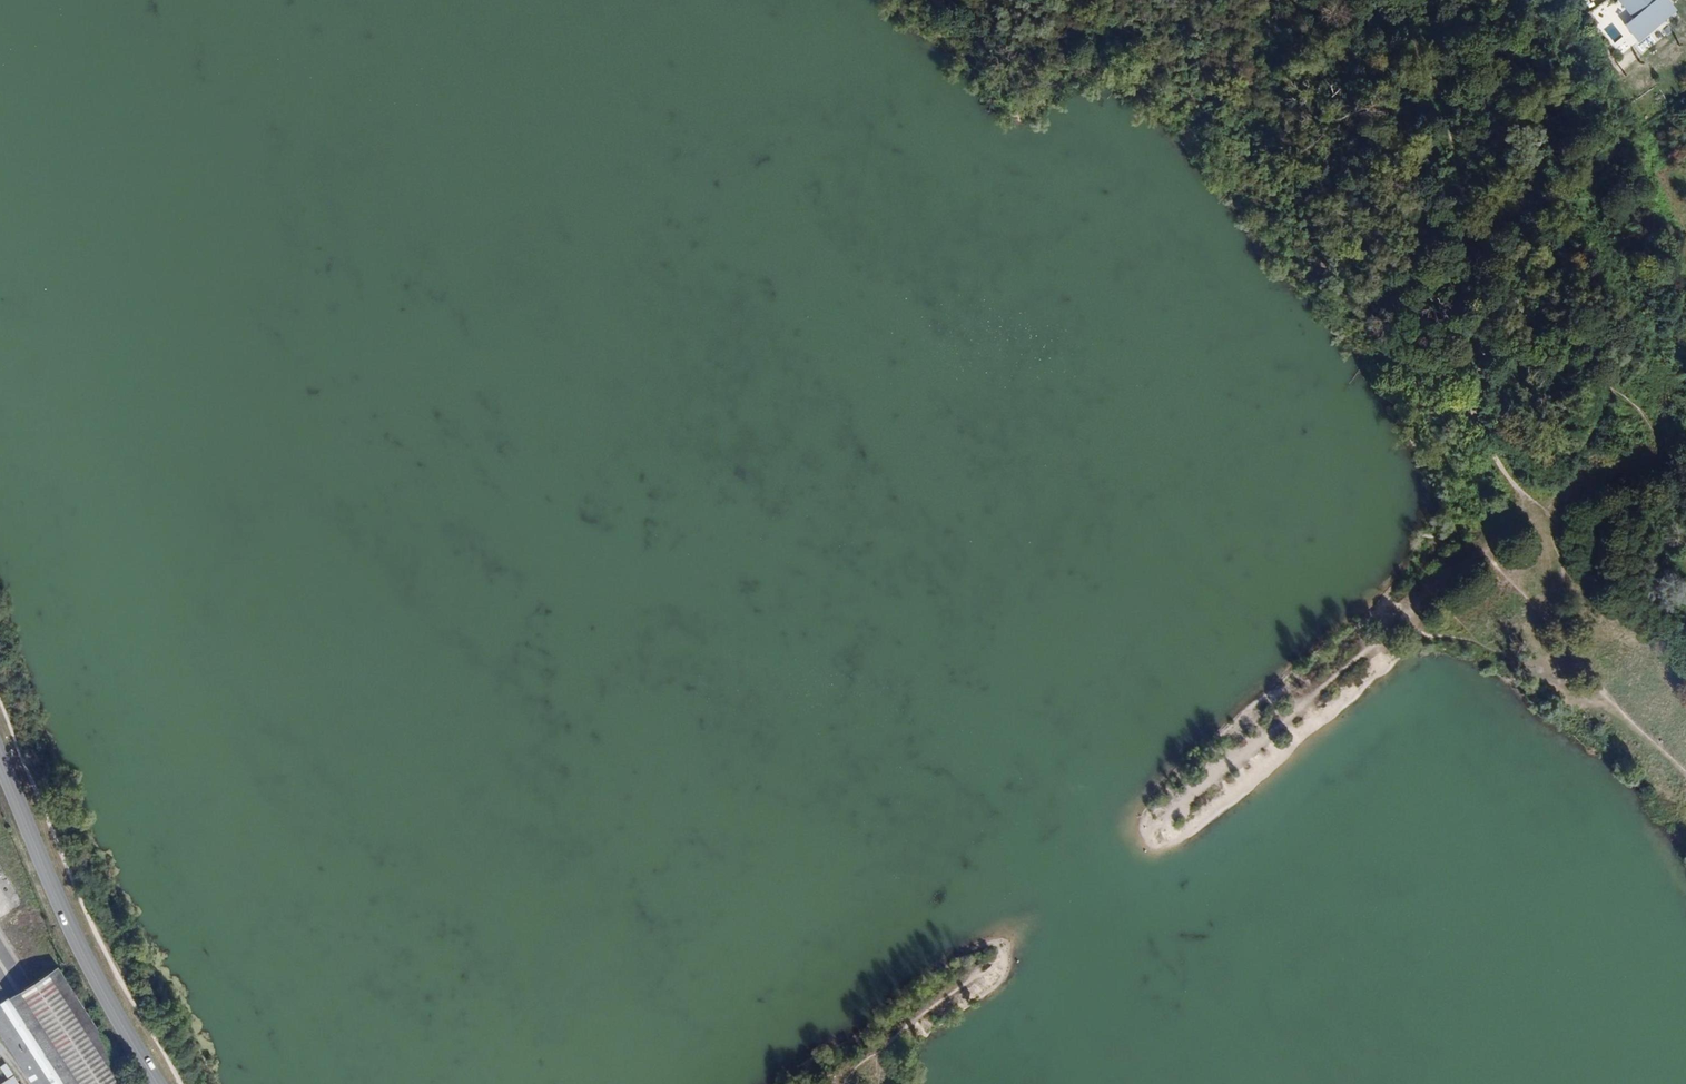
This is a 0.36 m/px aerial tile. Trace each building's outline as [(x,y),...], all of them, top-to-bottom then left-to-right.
[(1641,32),(1654,21),(1653,19),(1657,15),(1652,9),(1656,5),(1651,0),(1623,0),(1640,19),(1634,24),(1641,32)] [(58,968),(0,1005),(0,1039),(27,1083),(135,1083),(58,968)] [(8,1063),(1,1066),(7,1077),(14,1074),(8,1063)] [(12,1075),(0,1082),(0,1083),(18,1083),(12,1075)]
